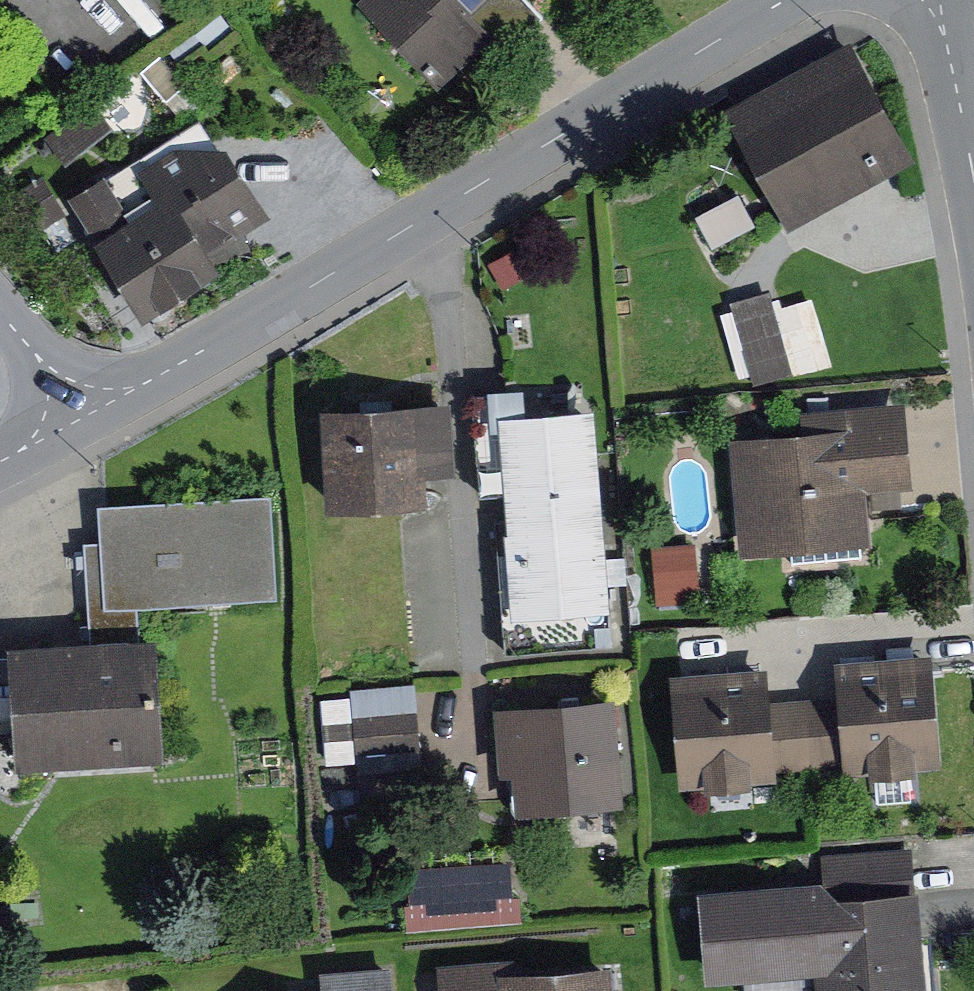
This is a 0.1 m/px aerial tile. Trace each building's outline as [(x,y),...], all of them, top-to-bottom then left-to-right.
[(451,74),(498,27),(526,0),(387,0),(381,6),(451,74)] [(919,154),(859,43),(741,107),(801,216),(919,154)] [(280,217),(216,116),(87,198),(156,318),(227,272),(219,255),(280,217)] [(746,365),(835,350),(821,271),(732,286),(746,365)] [(810,424),(740,432),(750,544),(879,534),(876,482),(924,478),(917,394),(809,402),(810,424)] [(448,395),(338,398),(341,490),(451,487),(448,395)] [(604,396),(512,403),(526,593),(618,586),(604,396)] [(285,482),(112,495),(119,597),(292,585),(285,482)] [(708,578),(699,524),(659,531),(668,584),(708,578)] [(153,626),(13,636),(22,759),(162,749),(153,626)] [(950,757),(942,654),(852,661),(860,764),(950,757)] [(786,763),(778,660),(688,667),(696,770),(786,763)] [(438,680),(343,690),(352,768),(446,758),(438,680)] [(619,693),(520,700),(526,783),(625,775),(619,693)] [(522,843),(411,848),(414,913),(525,908),(522,843)] [(843,971),(844,990),(930,990),(926,884),(850,887),(850,876),(721,881),(724,975),(843,971)] [(622,946),(448,958),(450,990),(626,990),(622,946)] [(405,959),(333,965),(334,990),(408,990),(405,959)]
